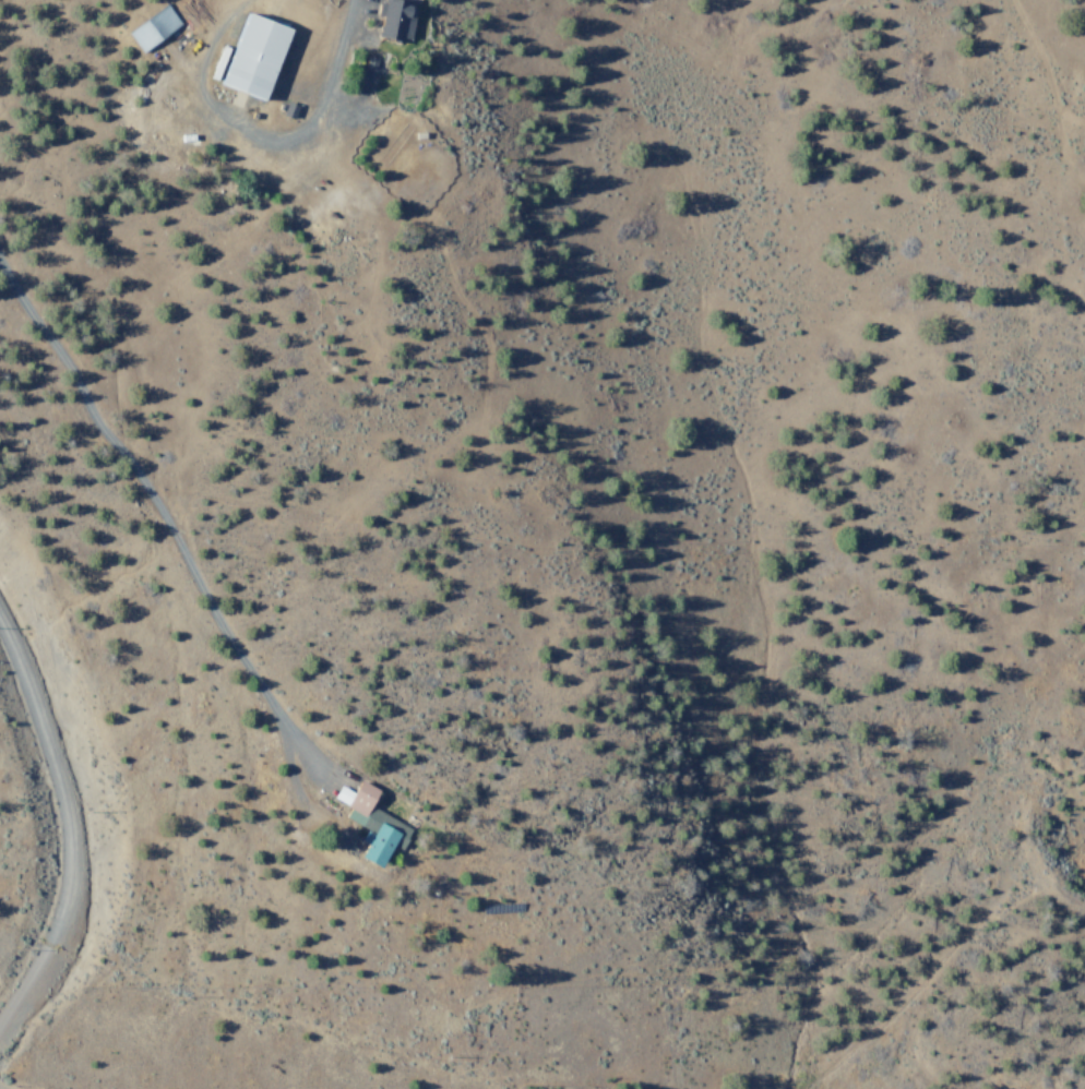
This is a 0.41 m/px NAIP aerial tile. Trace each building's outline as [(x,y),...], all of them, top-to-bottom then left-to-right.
[(388,0),(383,0),(375,37),(407,44),(415,6),(388,0)] [(180,26),(166,5),(125,32),(139,53),(180,26)] [(262,101),(287,28),(243,13),(218,86),(262,101)] [(410,830),(368,807),(377,792),(358,782),(352,793),(339,786),(332,800),(349,808),(343,819),(366,831),(360,842),(364,844),(356,859),(377,870),(390,846),(399,851),(410,830)]
